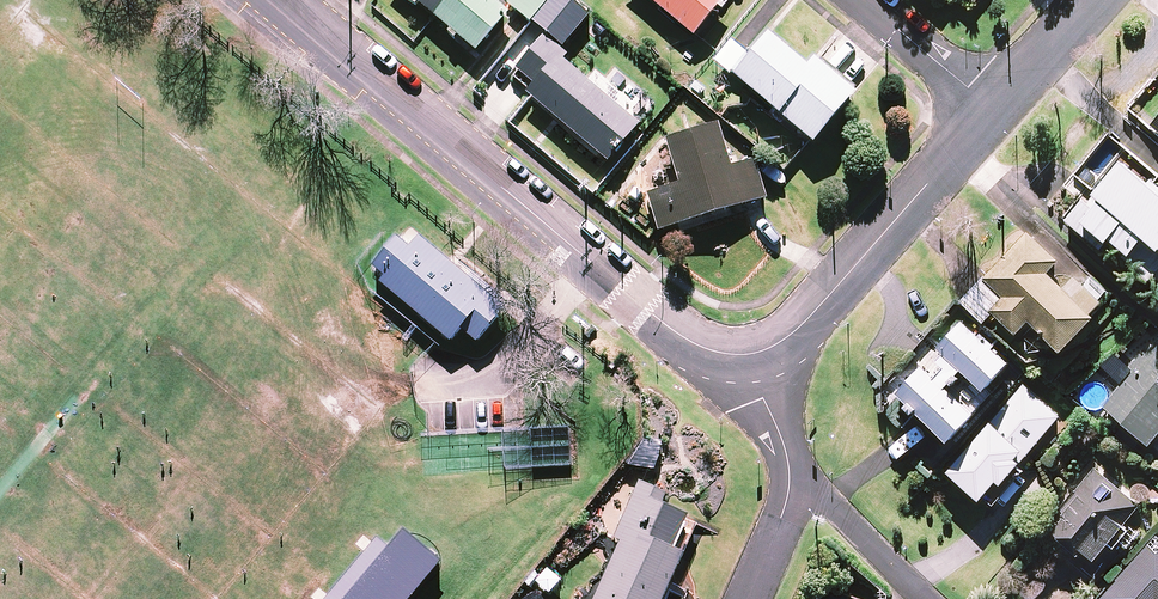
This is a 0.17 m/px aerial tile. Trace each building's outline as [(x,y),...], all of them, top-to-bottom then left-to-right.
[(492,0),(415,0),(477,53),(509,15),(492,0)] [(511,7),(534,25),(554,0),(516,0),(511,7)] [(571,0),(556,0),(536,25),(564,48),(591,16),(571,0)] [(695,38),(727,0),(650,0),(695,38)] [(712,59),(733,77),(815,146),(857,96),(815,60),(808,69),(768,36),(751,56),(729,39),(712,59)] [(588,83),(540,43),(516,73),(533,88),(528,95),(610,163),(640,126),(609,100),(617,91),(595,73),(588,83)] [(732,169),(719,125),(668,141),(681,186),(649,196),(661,232),(767,200),(755,162),(732,169)] [(1151,179),(1153,176),(1107,138),(1076,177),(1095,192),(1070,223),(1103,250),(1109,243),(1154,280),(1157,276),(1157,184),(1151,179)] [(1109,304),(1032,232),(963,306),(980,322),(991,310),(1018,335),(1031,321),(1064,352),(1109,304)] [(409,249),(399,241),(376,268),(388,278),(382,285),(452,344),(462,332),(477,344),(505,311),(421,239),(409,249)] [(914,363),(919,368),(897,393),(954,442),(977,415),(948,389),(964,371),(987,391),(1011,364),(960,321),(938,346),(933,341),(914,363)] [(1106,406),(1154,445),(1157,440),(1157,342),(1106,406)] [(1060,417),(1023,386),(952,472),(994,507),(1010,488),(1005,484),(1060,417)] [(1141,506),(1096,469),(1072,498),(1049,527),(1100,568),(1130,531),(1124,526),(1141,506)] [(638,483),(614,538),(622,541),(597,598),(666,598),(699,522),(664,507),(669,496),(638,483)] [(1152,547),(1105,598),(1157,598),(1157,552),(1152,547)]
